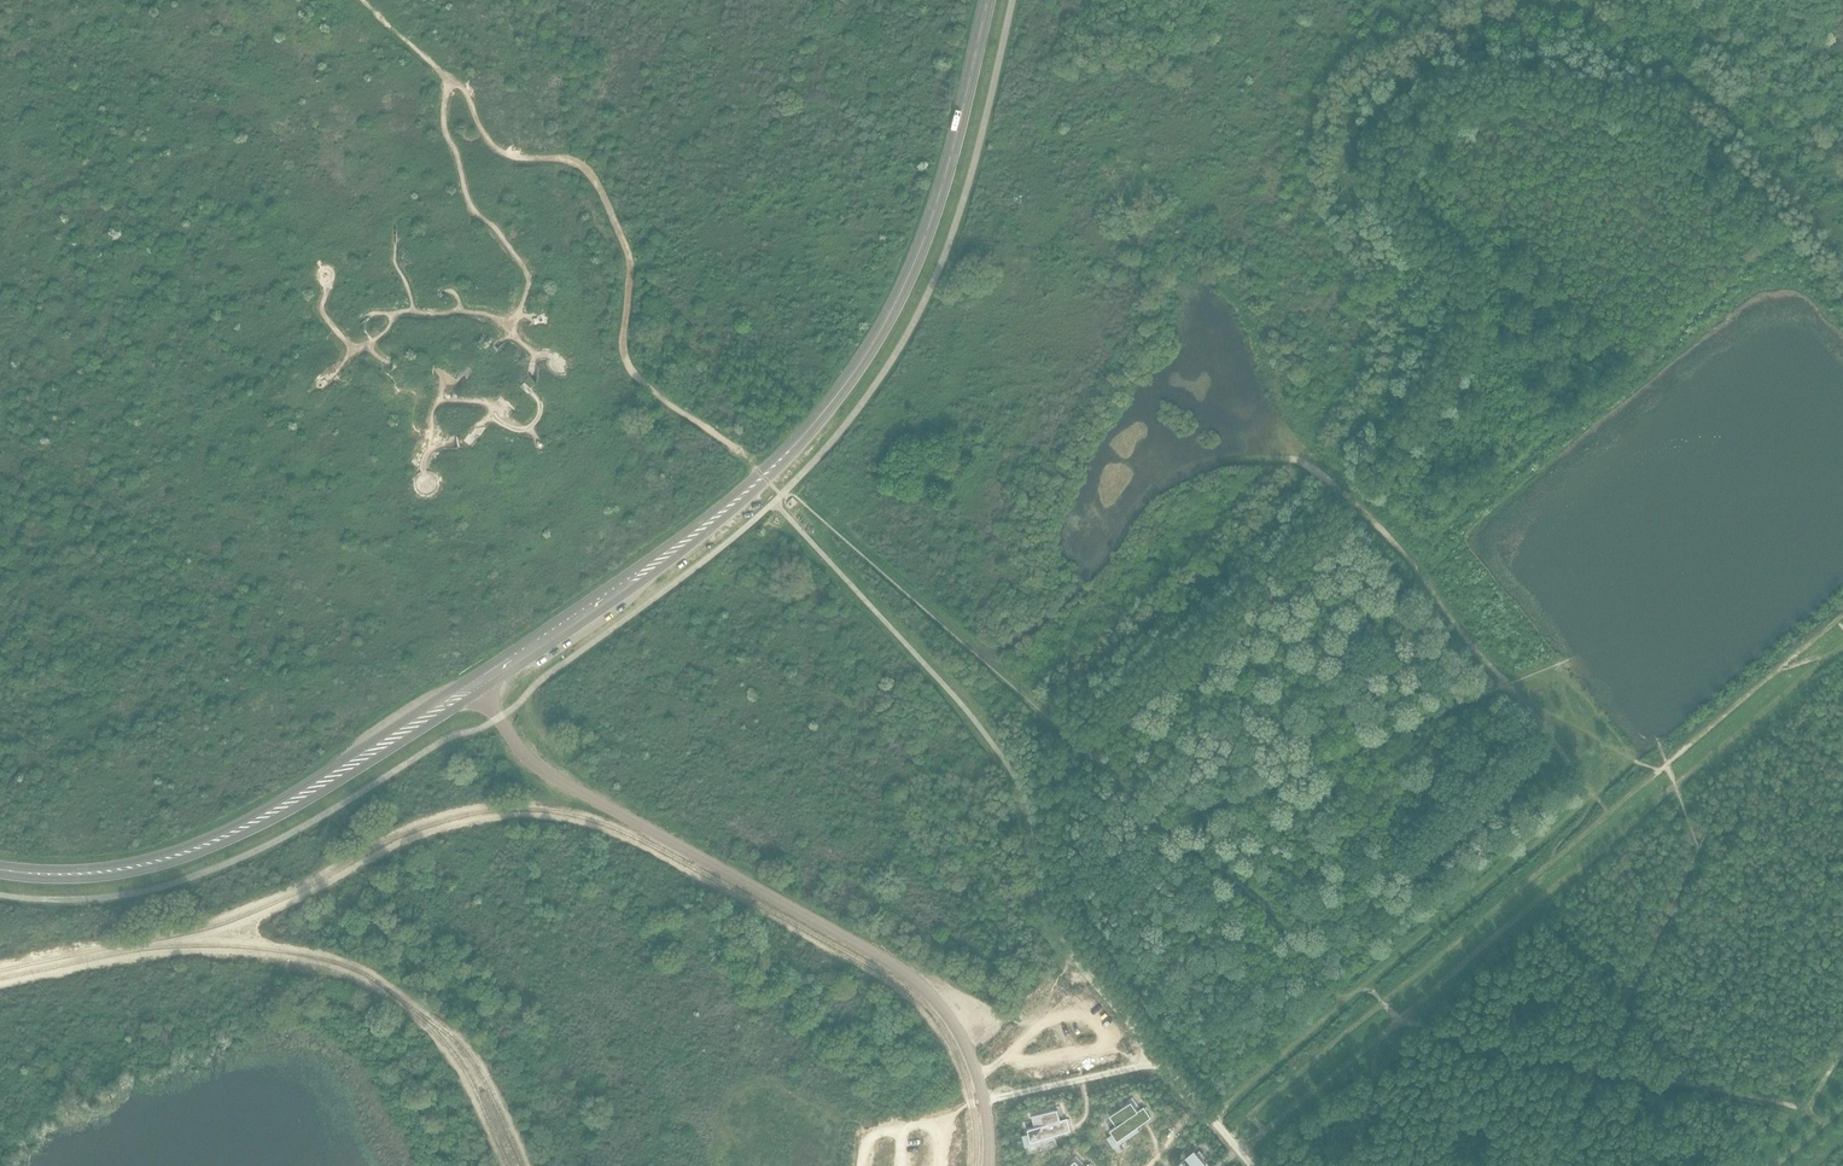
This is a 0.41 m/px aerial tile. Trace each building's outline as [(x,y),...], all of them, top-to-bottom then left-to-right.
[(328,286),(331,284),(333,282),(335,279),(335,276),(335,273),(333,270),(331,268),(328,266),(325,266),(322,266),(319,268),(316,271),(315,274),(315,277),(316,281),(318,283),(321,285),(325,286),(328,286)] [(357,320),(361,325),(376,315),(372,310),(357,320)] [(534,324),(539,323),(540,323),(542,323),(543,323),(544,322),(545,320),(545,319),(545,318),(544,316),(543,316),(541,315),(540,315),(539,316),(537,317),(537,318),(533,319),(534,324)] [(325,386),(328,384),(325,379),(322,381),(321,380),(319,380),(317,381),(316,382),(315,384),(315,385),(315,387),(316,388),(317,389),(318,390),(320,390),(321,390),(323,389),(324,388),(324,387),(325,386)] [(457,441),(458,451),(476,450),(474,431),(457,433),(457,441)] [(537,442),(536,443),(536,445),(536,446),(537,447),(538,448),(539,448),(541,448),(542,448),(543,447),(544,446),(544,445),(544,444),(544,443),(543,441),(542,441),(540,440),(539,440),(538,441),(537,442)] [(420,473),(416,475),(414,479),(413,483),(413,488),(415,492),(418,495),(422,497),(427,497),(431,496),(434,494),(437,491),(438,487),(438,483),(437,479),(435,476),(432,473),(428,472),(424,471),(420,473)] [(792,507),(797,502),(792,497),(787,503),(787,505),(788,506),(790,507),(792,507)] [(1132,1101),(1109,1116),(1116,1125),(1138,1110),(1132,1101)] [(1116,1125),(1110,1129),(1113,1134),(1117,1140),(1122,1137),(1151,1117),(1147,1111),(1144,1106),(1138,1110),(1116,1125)] [(1057,1108),(1032,1115),(1035,1126),(1060,1119),(1057,1108)] [(1035,1126),(1028,1128),(1029,1133),(1031,1141),(1036,1140),(1071,1130),(1068,1123),(1067,1118),(1060,1119),(1035,1126)] [(1176,1165),(1193,1165),(1194,1165),(1197,1165),(1203,1162),(1194,1151),(1176,1165)]
